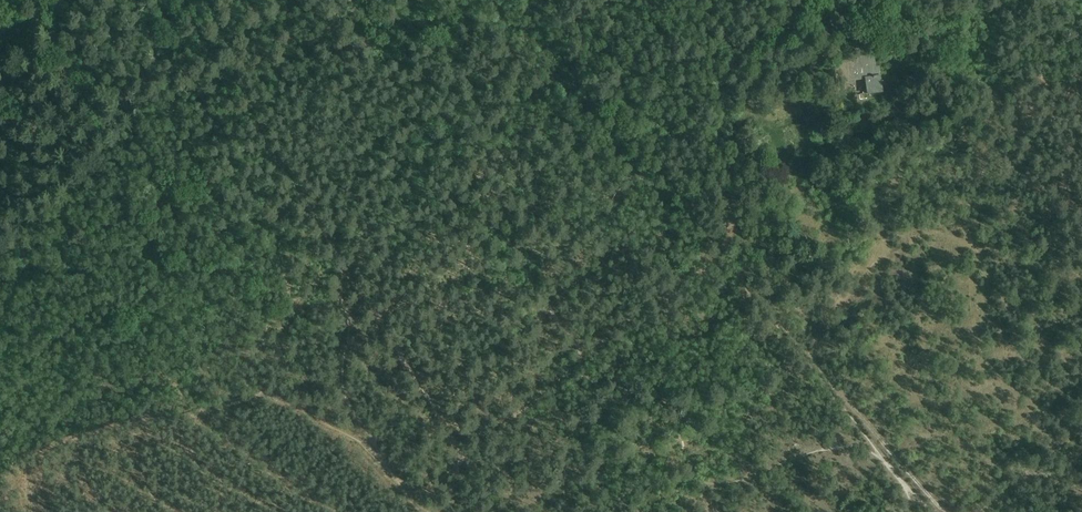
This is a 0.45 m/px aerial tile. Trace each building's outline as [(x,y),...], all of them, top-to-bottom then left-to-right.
[(865,95),(882,93),(879,67),(875,67),(874,53),(857,55),(857,62),(834,65),(837,82),(864,78),(865,84),(863,84),(865,95)]
